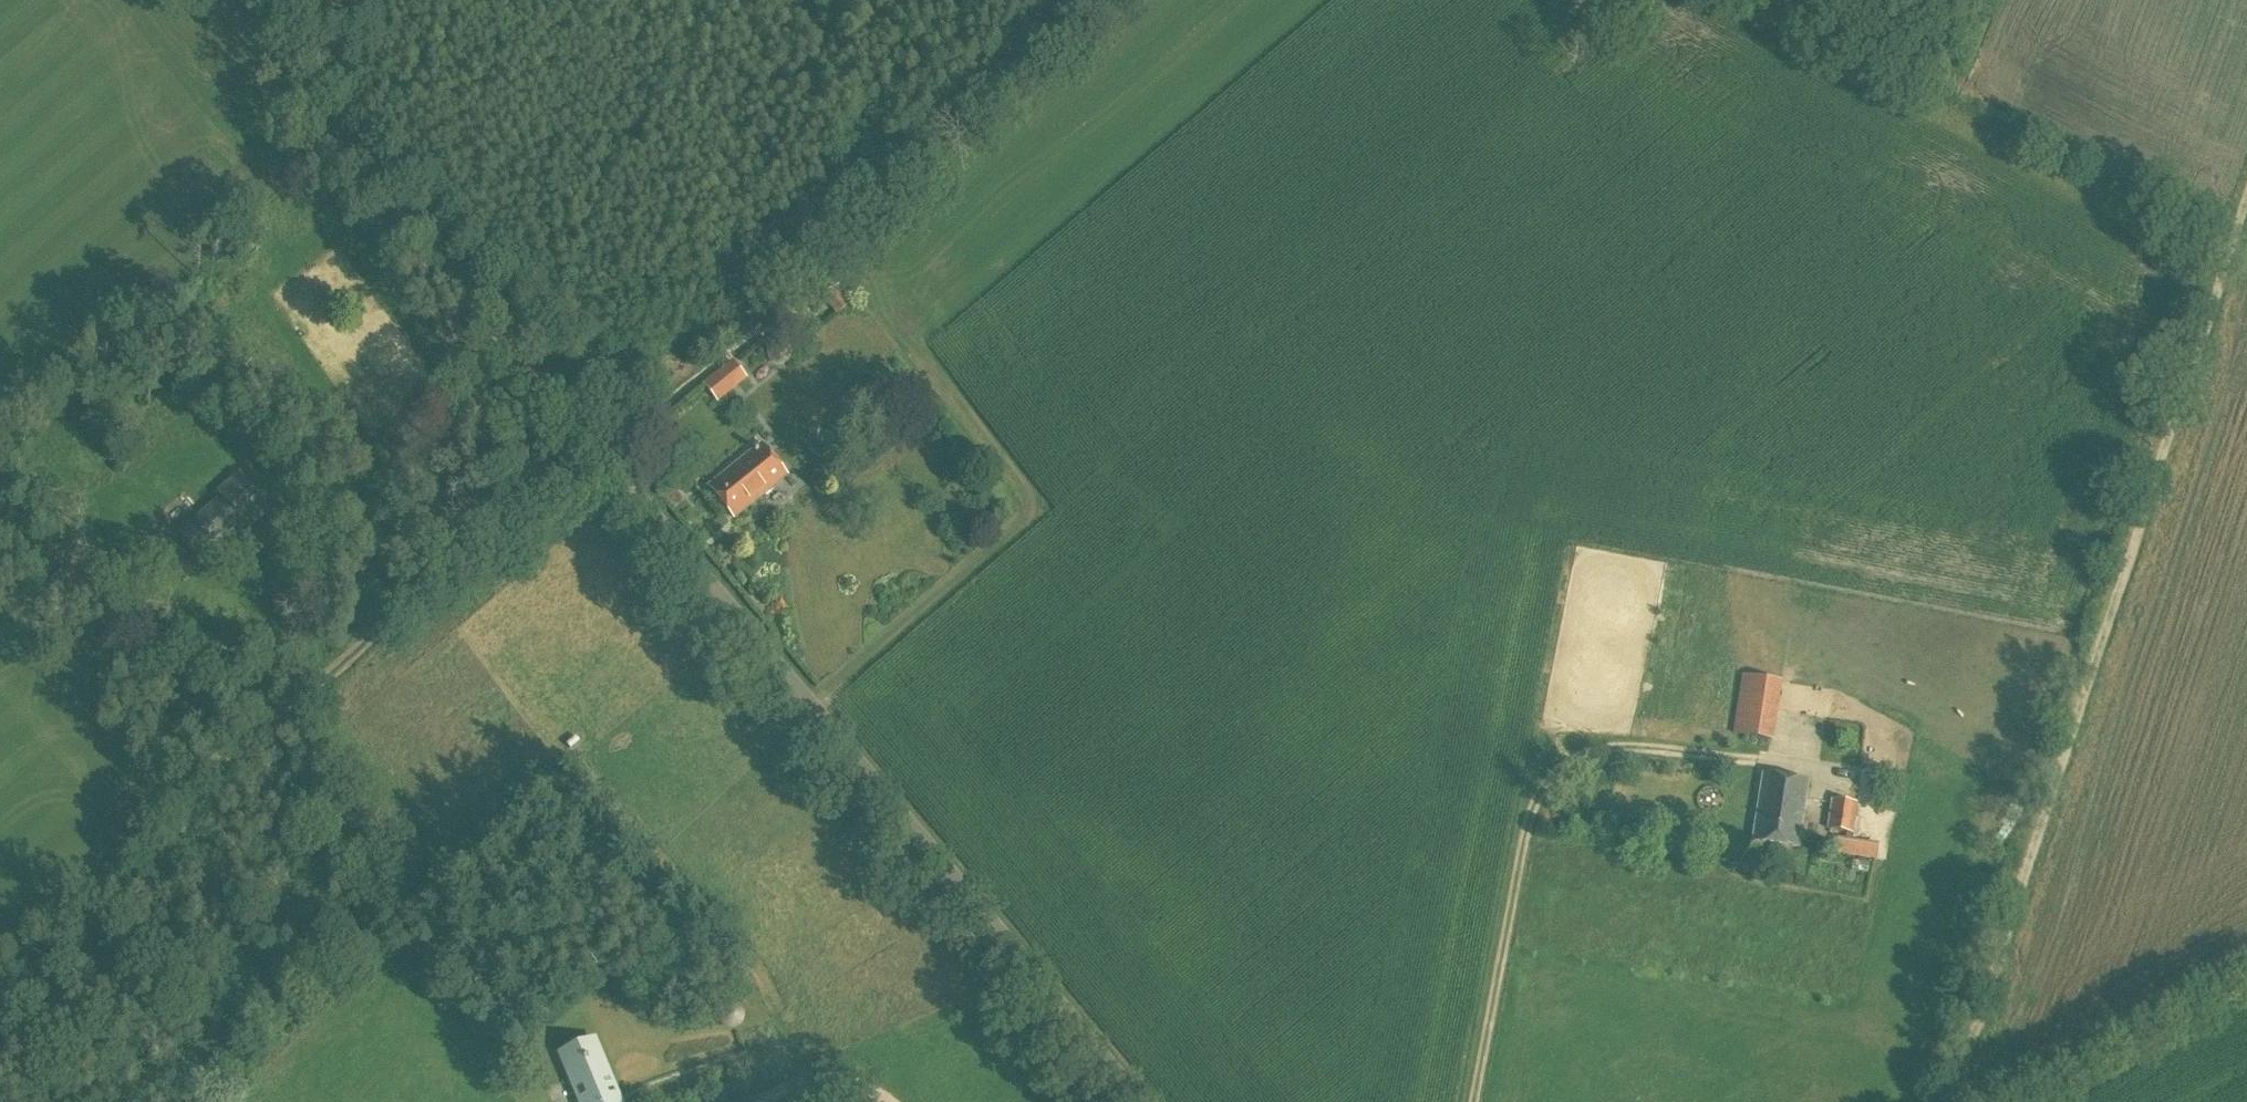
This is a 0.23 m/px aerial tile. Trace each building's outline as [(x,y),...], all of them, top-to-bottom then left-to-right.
[(850,302),(835,284),(821,295),(837,314),(850,302)] [(718,402),(748,378),(733,360),(703,383),(718,402)] [(506,460),(514,453),(507,444),(499,451),(506,460)] [(734,517),(786,476),(761,444),(708,485),(734,517)] [(248,527),(268,509),(240,476),(220,493),(223,497),(180,535),(199,558),(233,529),(235,531),(245,523),(248,527)] [(1777,687),(1742,682),(1738,711),(1773,715),(1777,687)] [(1797,846),(1807,780),(1763,774),(1753,840),(1797,846)] [(1854,833),(1858,802),(1832,799),(1828,829),(1854,833)] [(1840,856),(1883,854),(1883,836),(1839,838),(1840,856)] [(731,1027),(751,1019),(747,1006),(726,1014),(731,1027)] [(558,1051),(559,1053),(579,1101),(624,1101),(596,1035),(558,1051)] [(561,1101),(578,1101),(574,1091),(559,1097),(561,1101)]
